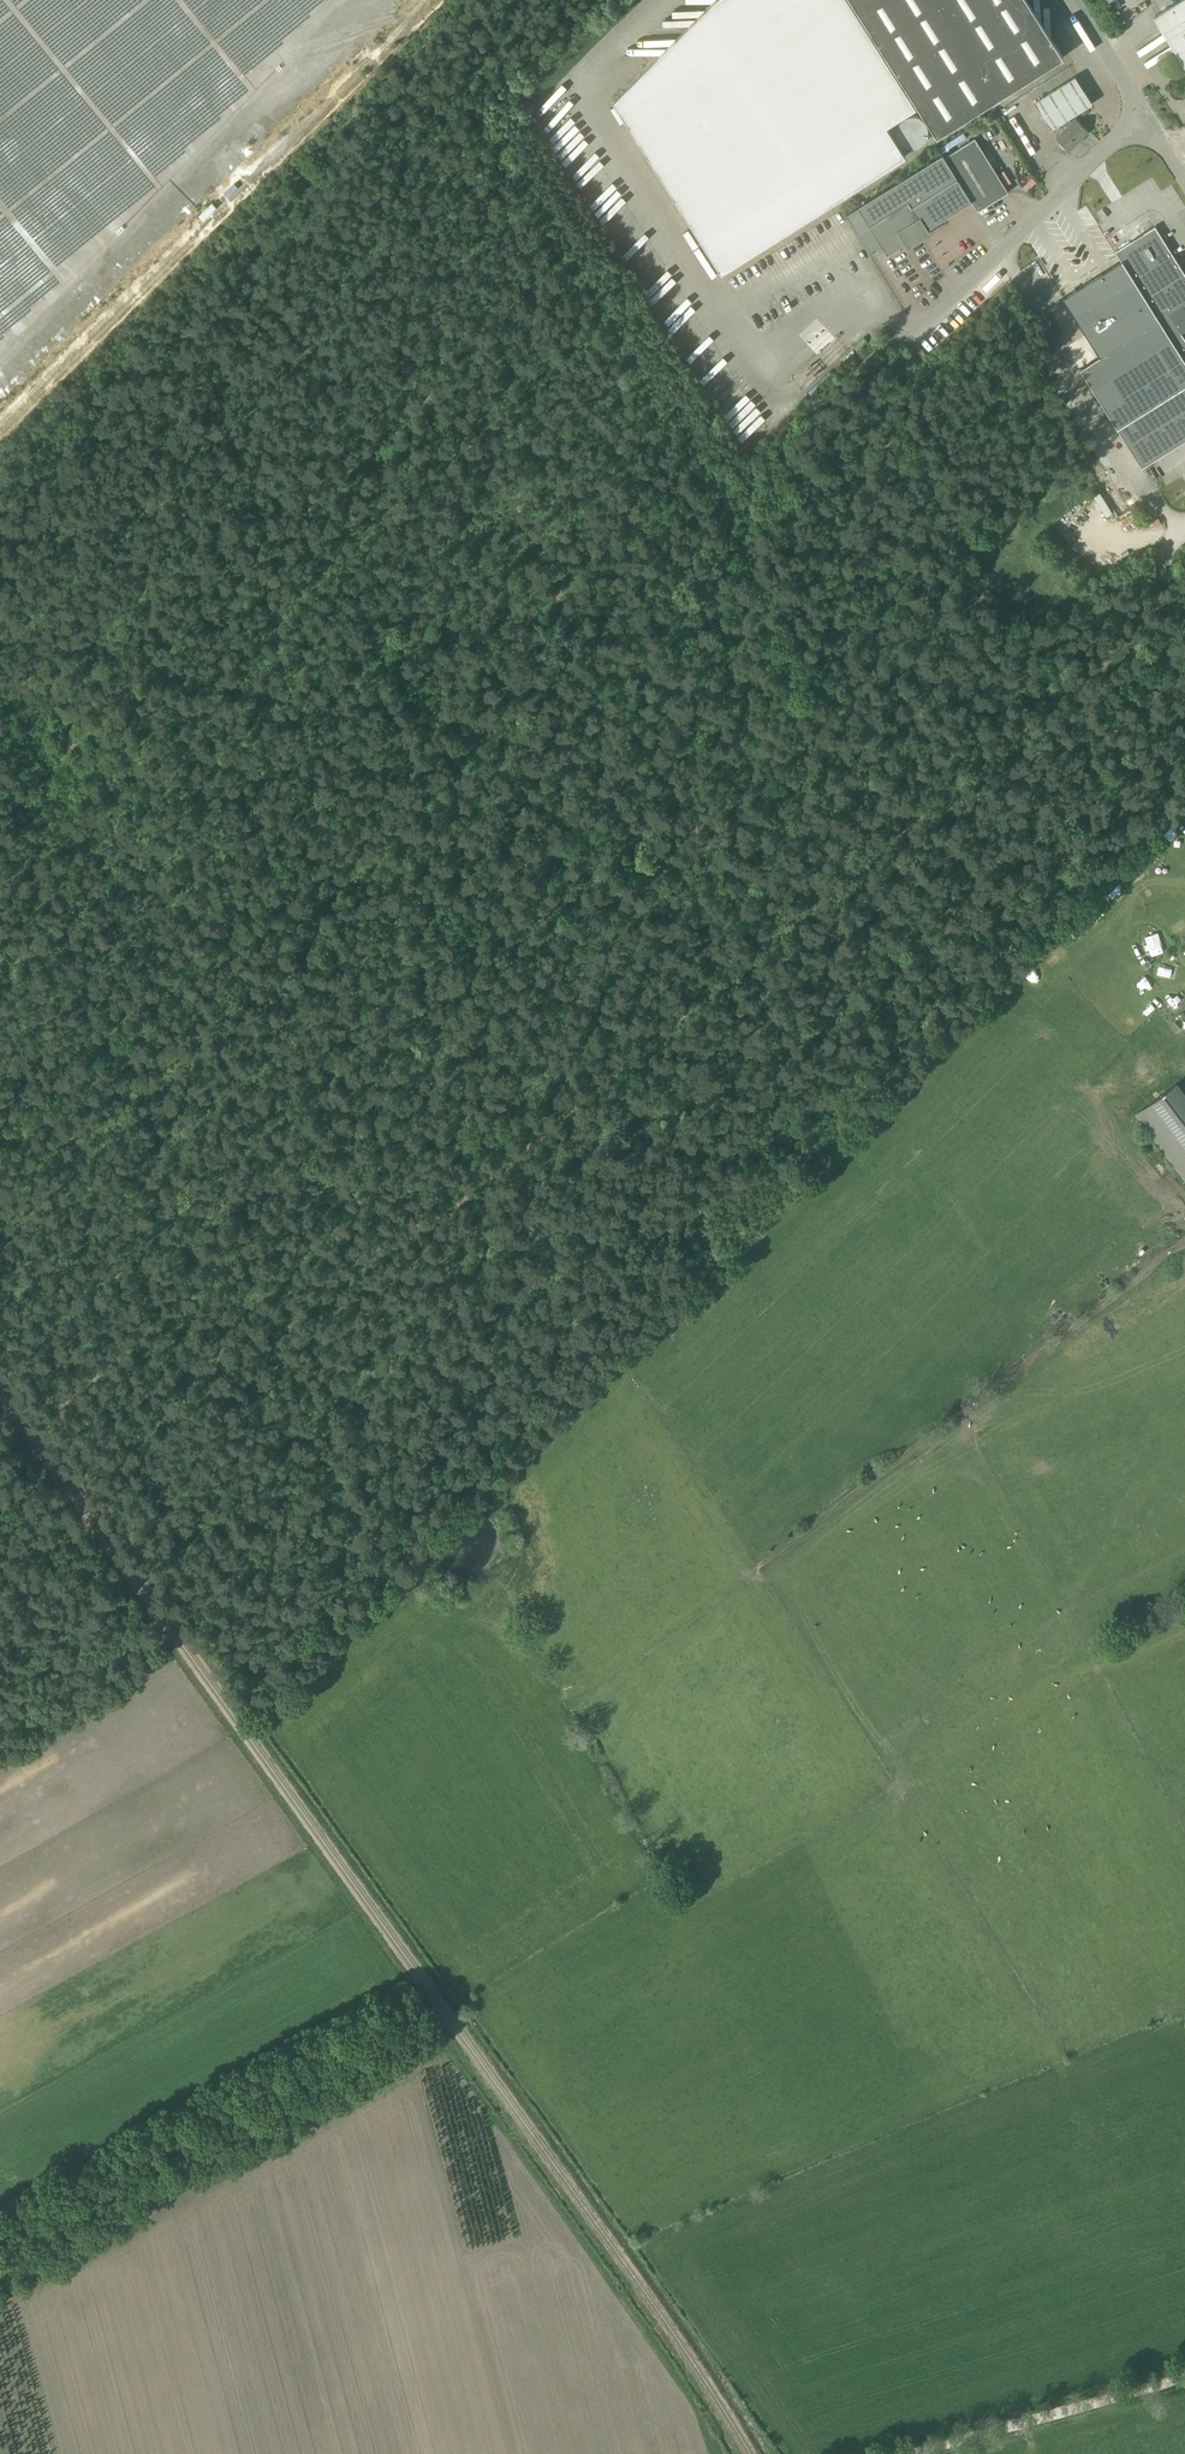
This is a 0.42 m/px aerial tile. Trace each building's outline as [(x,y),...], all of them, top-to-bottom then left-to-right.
[(613,101),(721,272),(905,156),(886,126),(917,106),(936,137),(1063,58),(1052,41),(1043,41),(1042,25),(1033,26),(1032,9),(1026,0),(715,0),(613,101)] [(1113,10),(1120,6),(1116,0),(1112,0),(1108,2),(1113,10)] [(1154,17),(1184,66),(1184,0),(1181,0),(1169,8),(1154,17)] [(1034,103),(1050,130),(1058,125),(1063,131),(1056,138),(1069,151),(1088,132),(1075,119),(1071,123),(1068,119),(1091,104),(1075,78),(1034,103)] [(942,155),(858,208),(846,215),(870,253),(882,246),(887,255),(906,243),(908,246),(928,233),(926,230),(972,202),(978,212),(1008,193),(974,138),(944,157),(942,155)] [(1018,178),(1022,183),(1030,175),(1025,170),(1018,178)] [(847,225),(836,207),(824,215),(844,250),(858,242),(847,225)] [(1115,252),(1121,261),(1092,279),(1141,358),(1111,377),(1099,356),(1079,368),(1141,468),(1184,440),(1184,341),(1168,315),(1182,306),(1184,310),(1184,276),(1178,280),(1173,272),(1181,268),(1167,246),(1164,241),(1161,236),(1158,232),(1155,226),(1145,233),(1115,252)] [(1184,276),(1184,274),(1181,268),(1173,272),(1178,280),(1184,276)] [(1141,358),(1092,279),(1062,298),(1099,356),(1111,377),(1141,358)] [(1175,1084),(1136,1114),(1184,1178),(1184,1098),(1175,1084)]
